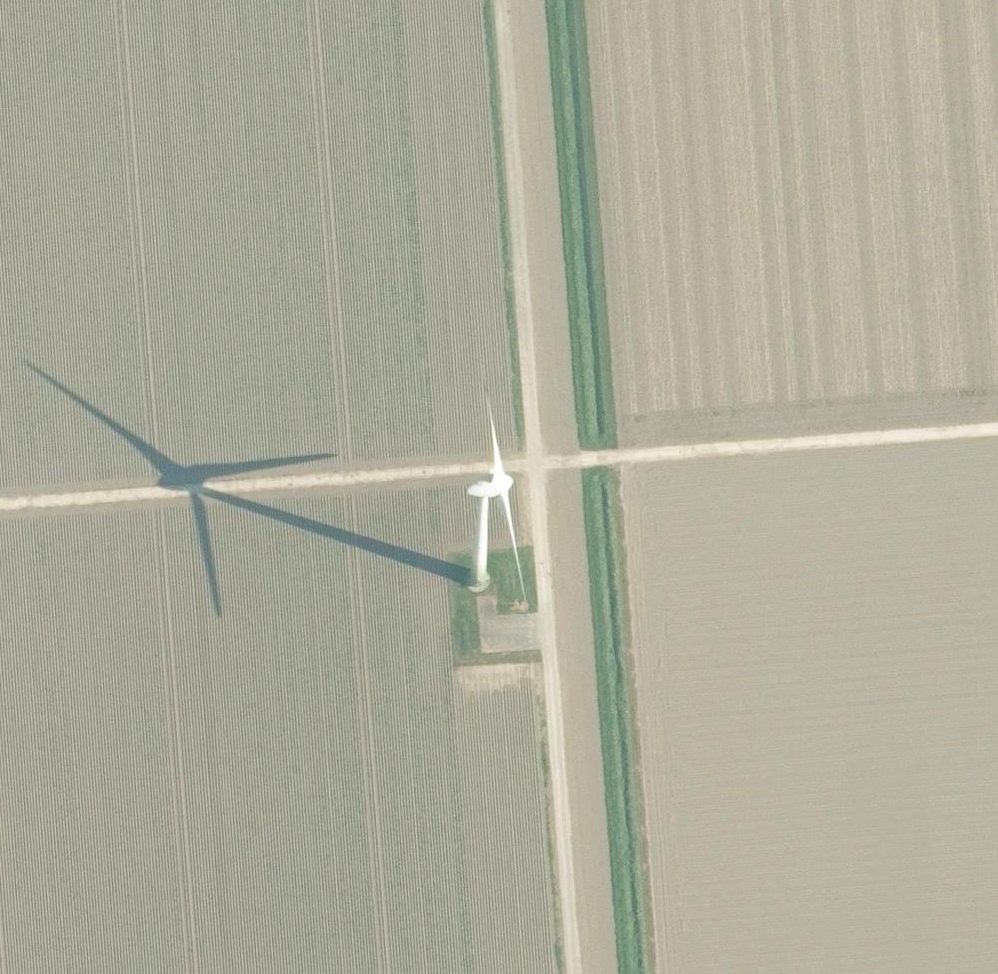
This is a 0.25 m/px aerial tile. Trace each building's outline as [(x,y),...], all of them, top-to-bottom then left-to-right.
[(471,574),(470,576),(469,579),(470,581),(471,583),(472,585),(473,586),(475,587),(477,587),(480,587),(482,586),(484,585),(485,583),(486,581),(486,579),(486,577),(485,575),(484,573),(482,572),(480,571),(477,571),(475,571),(473,572),(472,573),(471,574)]
